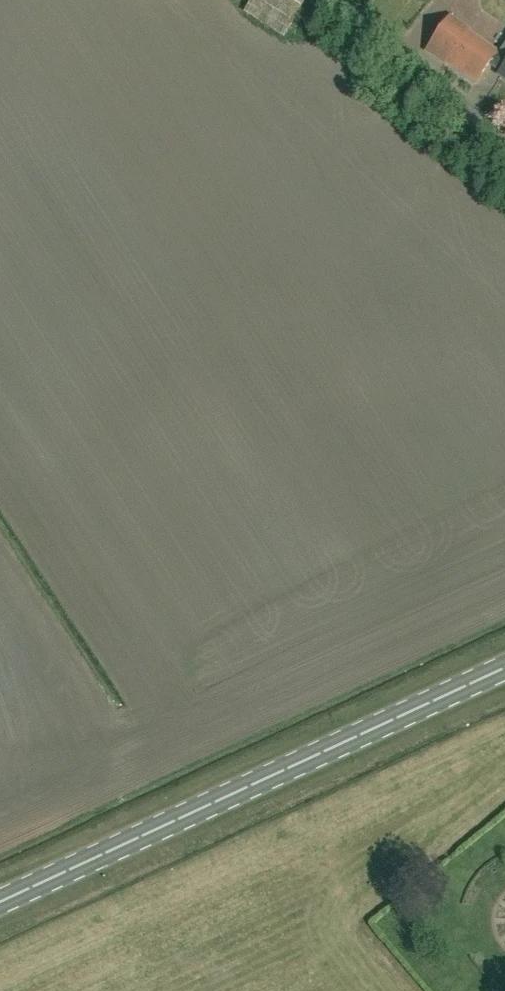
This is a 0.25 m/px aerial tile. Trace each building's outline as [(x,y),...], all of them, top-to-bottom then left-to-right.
[(310,0),(258,0),(253,10),(293,31),(310,0)] [(477,83),(490,64),(498,53),(470,33),(471,31),(451,17),(428,52),(447,66),(449,64),(477,83)] [(490,64),(501,72),(499,75),(504,79),(504,42),(498,53),(490,64)]
